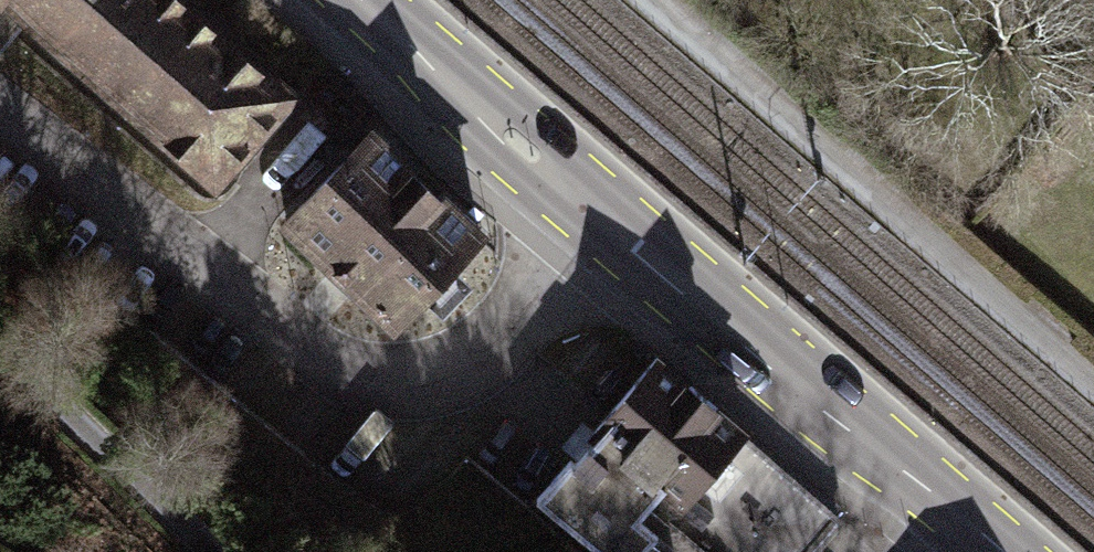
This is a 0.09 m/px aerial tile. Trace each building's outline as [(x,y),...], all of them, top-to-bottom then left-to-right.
[(312,102),(193,0),(0,0),(0,13),(224,205),(312,102)] [(397,353),(493,248),(371,136),(274,242),(397,353)] [(841,524),(651,364),(534,502),(593,551),(818,551),(841,524)]
